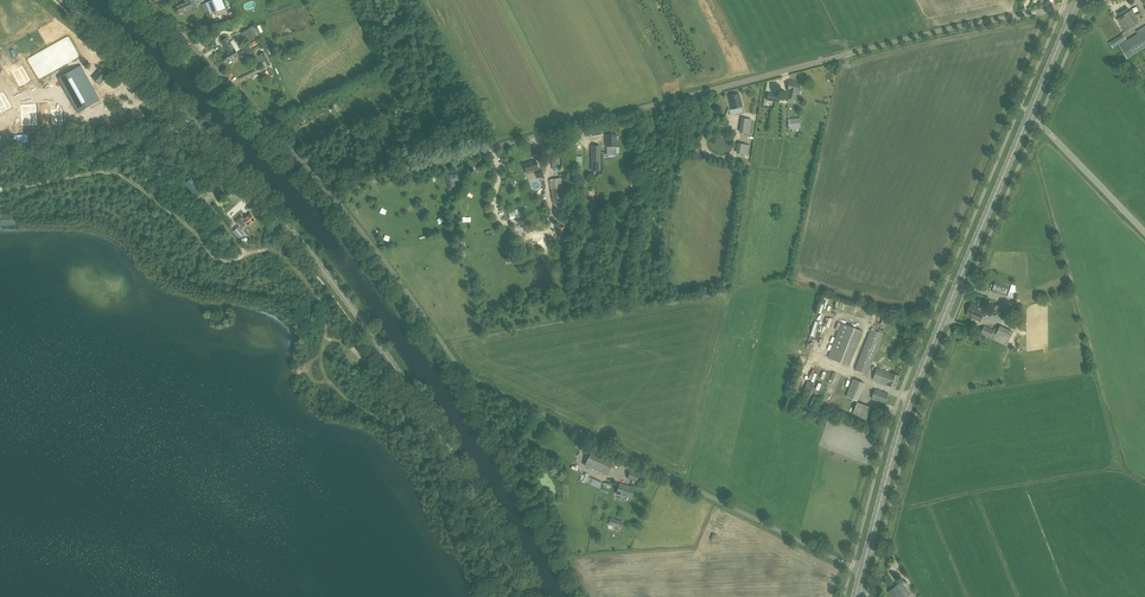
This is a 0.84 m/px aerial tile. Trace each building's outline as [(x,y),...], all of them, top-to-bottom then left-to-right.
[(177,6),(175,7),(179,15),(197,7),(194,0),(190,0),(177,6)] [(205,3),(210,14),(225,8),(222,1),(222,0),(214,0),(205,3)] [(1131,10),(1117,19),(1125,31),(1139,22),(1131,10)] [(241,33),(248,43),(255,39),(254,36),(258,34),(253,25),(241,33)] [(1126,60),(1132,55),(1134,58),(1138,64),(1141,62),(1144,60),(1144,26),(1136,31),(1138,33),(1117,46),(1126,60)] [(1113,48),(1126,40),(1123,34),(1110,42),(1105,46),(1108,51),(1113,48)] [(223,55),(225,59),(236,51),(230,42),(227,37),(221,41),(228,51),(223,55)] [(236,51),(225,59),(228,63),(237,57),(238,59),(244,55),(243,53),(251,48),(248,44),(236,51)] [(264,53),(258,56),(264,68),(270,64),(264,53)] [(78,112),(100,100),(81,65),(58,78),(78,112)] [(30,80),(22,66),(12,72),(20,86),(30,80)] [(99,84),(106,77),(100,70),(92,78),(99,84)] [(787,91),(788,91),(786,98),(796,100),(797,93),(798,93),(800,82),(789,80),(787,91)] [(3,93),(0,95),(0,110),(1,112),(11,107),(3,93)] [(767,100),(774,102),(779,103),(781,95),(768,93),(767,100)] [(732,108),(741,105),(738,94),(729,96),(732,108)] [(21,106),(23,126),(37,125),(36,105),(21,106)] [(62,110),(51,110),(52,126),(63,125),(62,110)] [(739,132),(750,133),(752,120),(741,118),(739,132)] [(788,129),(801,128),(800,118),(788,119),(788,129)] [(606,146),(608,146),(609,147),(613,147),(614,146),(616,146),(616,135),(606,135),(606,146)] [(737,143),(736,153),(747,155),(748,144),(737,143)] [(555,148),(549,149),(553,169),(560,167),(555,148)] [(542,169),(539,170),(536,160),(528,162),(529,163),(524,164),(526,172),(535,169),(535,171),(536,171),(537,176),(543,174),(542,169)] [(198,181),(202,178),(197,173),(194,176),(198,181)] [(455,179),(454,175),(445,177),(449,190),(455,188),(453,179),(455,179)] [(204,190),(192,177),(185,183),(197,196),(204,190)] [(552,199),(564,197),(561,177),(549,179),(552,199)] [(227,213),(229,217),(235,212),(232,209),(227,213)] [(243,228),(255,219),(250,213),(244,218),(241,215),(235,221),(239,226),(241,225),(243,228)] [(244,234),(240,229),(235,233),(239,238),(244,234)] [(530,243),(532,243),(533,251),(539,250),(538,240),(534,240),(533,236),(530,236),(530,243)] [(1006,297),(1009,287),(995,282),(992,292),(1006,297)] [(1001,302),(989,307),(991,312),(1003,307),(1001,302)] [(983,317),(979,315),(976,314),(977,311),(976,311),(976,310),(974,310),(976,306),(971,303),(967,313),(973,316),(972,318),(981,321),(983,317)] [(982,308),(976,306),(974,310),(976,310),(976,311),(977,311),(976,314),(979,315),(983,317),(986,310),(982,308)] [(848,365),(862,331),(842,323),(828,357),(848,365)] [(999,329),(995,327),(994,330),(984,326),(983,329),(980,334),(991,338),(990,338),(1007,346),(1013,331),(1000,326),(999,329)] [(868,374),(884,334),(871,329),(855,369),(868,374)] [(896,388),(900,376),(892,373),(878,368),(874,379),(885,383),(888,384),(896,388)] [(858,401),(865,383),(853,378),(846,396),(858,401)] [(885,403),(889,394),(875,389),(872,398),(885,403)] [(858,403),(854,414),(867,419),(871,407),(858,403)] [(607,476),(615,459),(592,449),(584,465),(607,476)] [(636,482),(638,474),(630,472),(628,480),(636,482)] [(599,486),(601,480),(591,476),(588,482),(599,486)] [(632,498),(634,488),(619,483),(616,493),(632,498)] [(623,522),(617,520),(615,526),(621,528),(623,522)] [(911,594),(901,582),(888,592),(892,596),(906,596),(911,594)]
